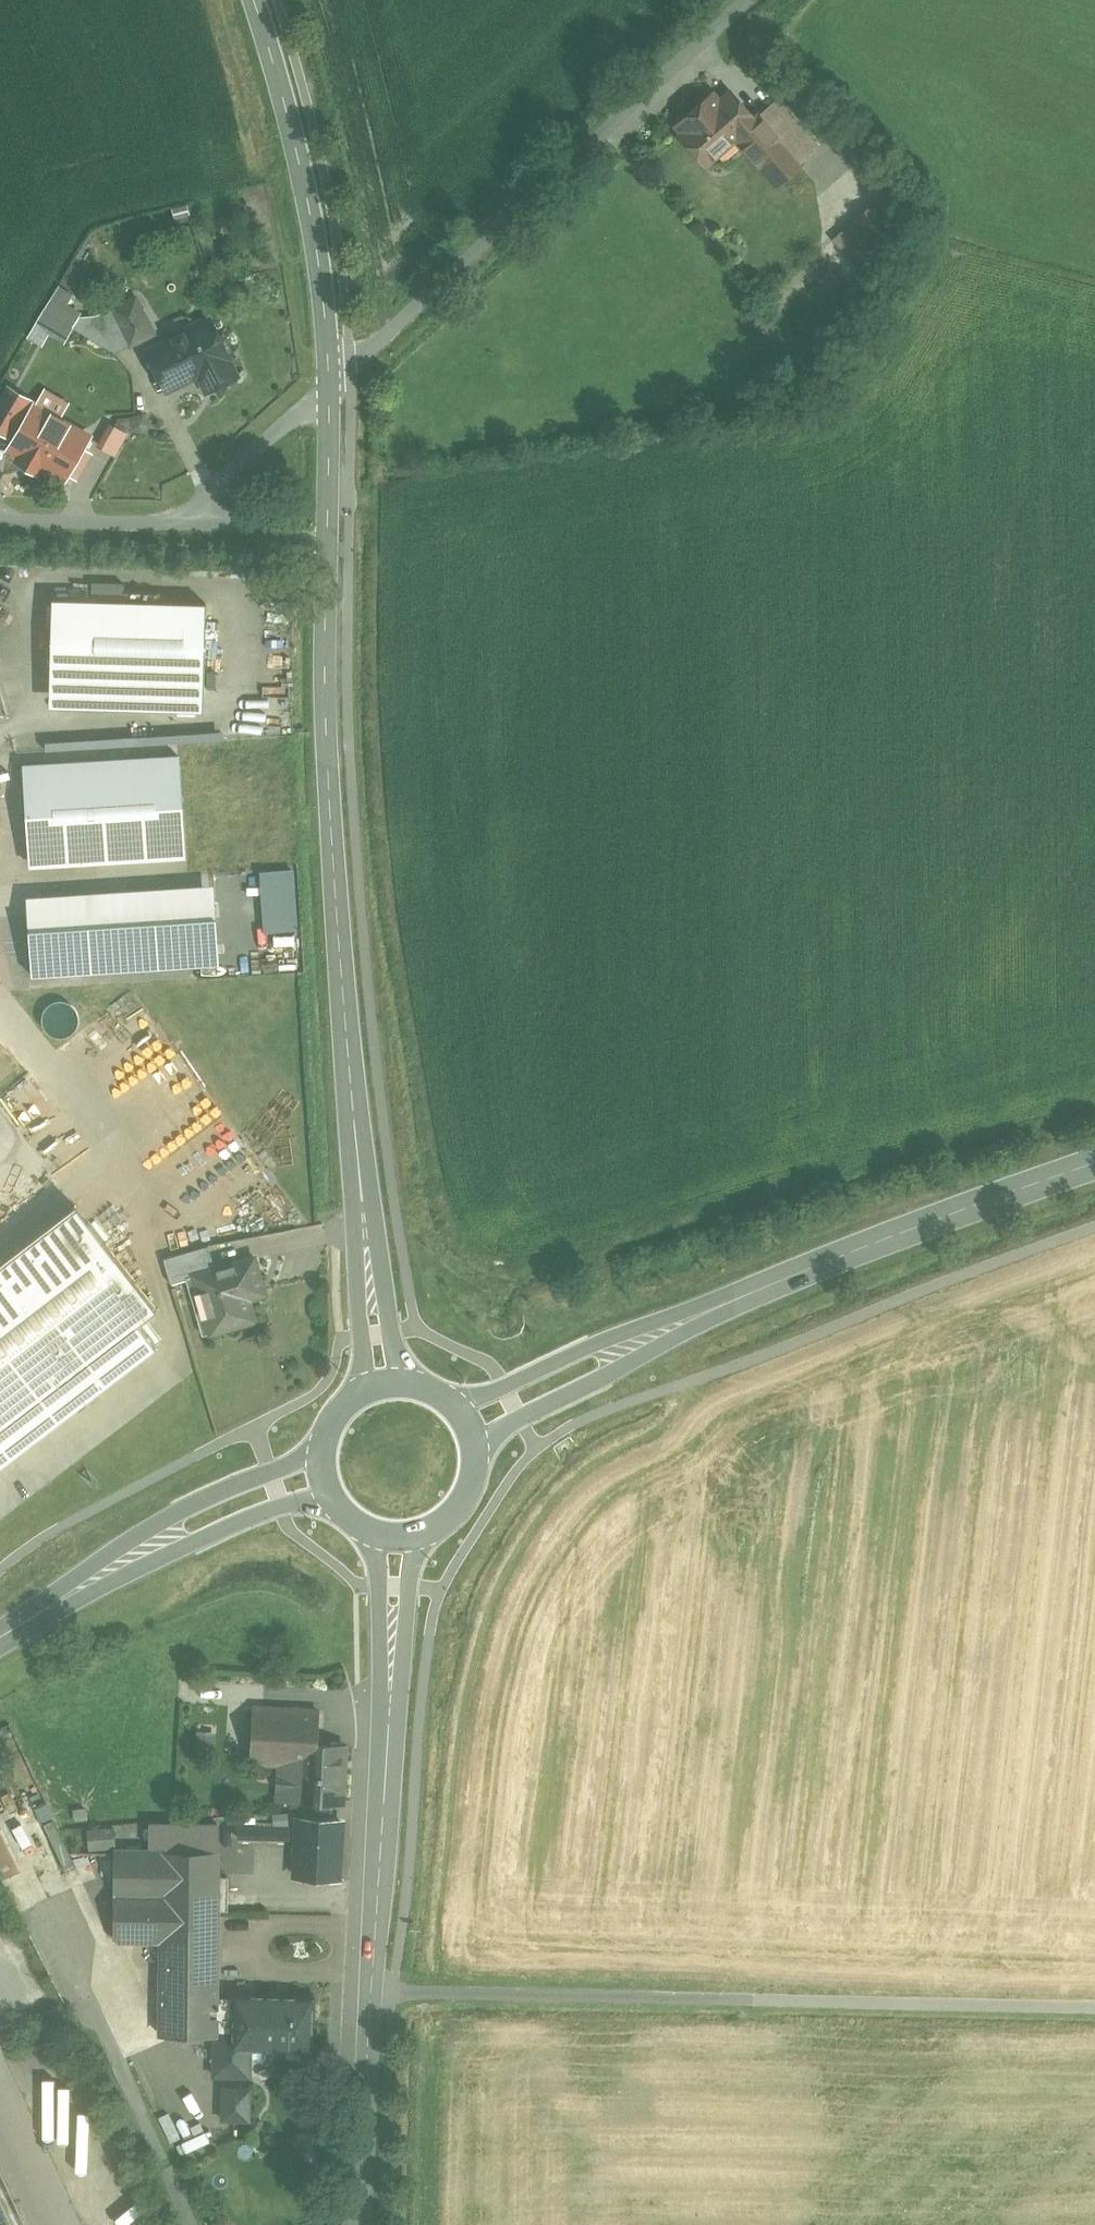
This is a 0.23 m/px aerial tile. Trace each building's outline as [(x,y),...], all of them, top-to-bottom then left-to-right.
[(754,120),(730,94),(719,103),(713,96),(702,106),(696,107),(691,111),(690,116),(679,126),(698,148),(708,139),(720,152),(735,138),(776,185),(799,164),(758,117),(754,120)] [(818,147),(777,100),(758,117),(799,164),(818,147)] [(135,297),(111,309),(118,323),(130,345),(154,333),(135,297)] [(208,319),(149,349),(169,389),(199,374),(206,388),(236,373),(208,319)] [(118,323),(105,329),(117,352),(130,345),(118,323)] [(27,403),(29,400),(9,388),(0,404),(0,430),(9,435),(27,403)] [(89,435),(35,405),(34,407),(27,403),(9,435),(16,438),(10,448),(21,455),(17,461),(37,472),(41,466),(64,479),(68,471),(76,476),(89,453),(81,449),(89,435)] [(206,604),(54,600),(50,711),(203,715),(206,604)] [(179,756),(24,766),(31,866),(185,856),(179,756)] [(213,884),(28,897),(30,937),(29,939),(29,943),(29,949),(30,952),(32,955),(33,975),(219,962),(213,884)] [(0,1258),(0,1459),(156,1338),(139,1317),(156,1303),(76,1200),(0,1258)] [(209,1246),(164,1260),(171,1284),(194,1277),(194,1276),(216,1269),(209,1246)] [(216,1269),(194,1276),(194,1277),(211,1334),(255,1321),(246,1288),(262,1283),(255,1258),(216,1269)] [(317,1711),(254,1708),(251,1764),(300,1767),(301,1744),(316,1744),(317,1711)] [(345,1748),(316,1744),(301,1744),(300,1767),(298,1799),(342,1801),(345,1748)] [(341,1822),(298,1820),(297,1848),(296,1876),(338,1877),(341,1822)] [(150,1822),(150,1853),(217,1853),(218,1823),(150,1822)] [(289,1828),(238,1826),(238,1837),(260,1838),(261,1841),(267,1841),(268,1838),(289,1839),(289,1828)] [(150,1853),(117,1853),(116,1913),(163,1913),(217,1914),(217,1911),(228,1911),(228,1877),(217,1877),(217,1853),(150,1853)] [(163,1913),(116,1913),(115,1937),(163,1939),(163,1913)] [(217,1914),(163,1913),(163,1939),(160,2008),(190,2009),(189,2036),(214,2037),(234,2038),(235,1997),(216,1997),(217,1914)] [(311,2000),(235,1997),(234,2038),(252,2038),(252,2048),(287,2050),(288,2038),(309,2039),(311,2000)] [(234,2038),(214,2037),(212,2075),(251,2077),(252,2048),(252,2038),(234,2038)] [(250,2090),(224,2089),(223,2120),(250,2121),(250,2090)] [(0,2175),(0,2224),(22,2224),(0,2175)]
